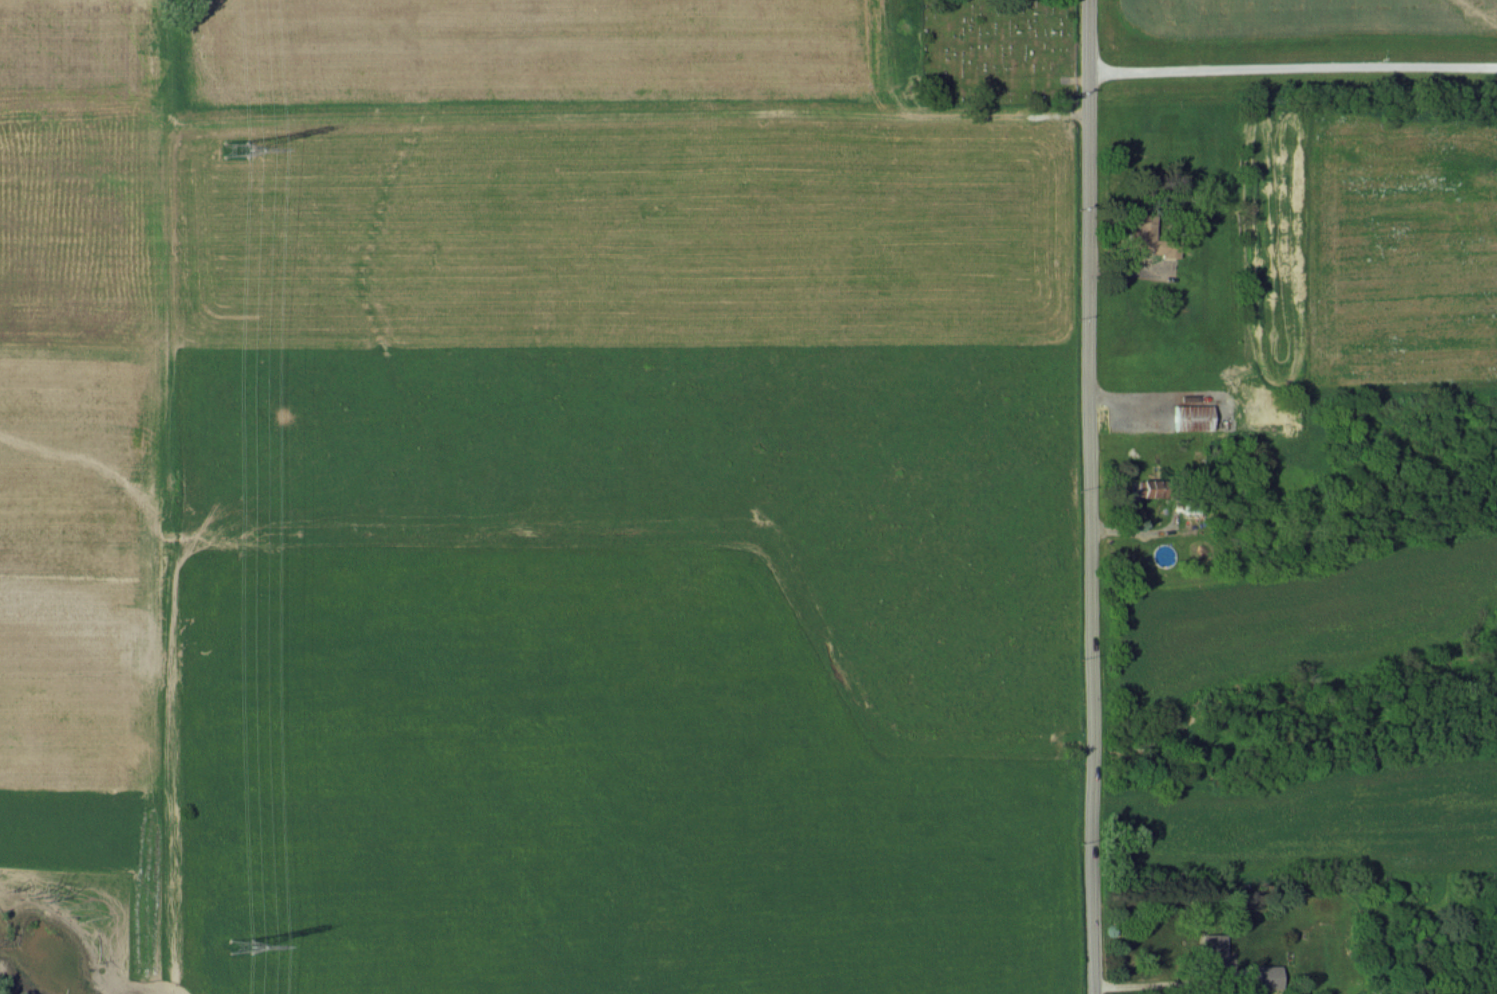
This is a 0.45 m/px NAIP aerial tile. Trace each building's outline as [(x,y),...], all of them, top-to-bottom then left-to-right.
[(1177,257),(1178,235),(1154,234),(1155,212),(1133,211),(1133,223),(1124,223),(1123,246),(1150,247),(1150,253),(1160,253),(1160,256),(1177,257)] [(1135,496),(1157,496),(1157,479),(1136,479),(1135,496)] [(1201,968),(1223,967),(1223,933),(1200,933),(1201,968)] [(1277,964),(1248,965),(1249,988),(1278,987),(1277,964)]
